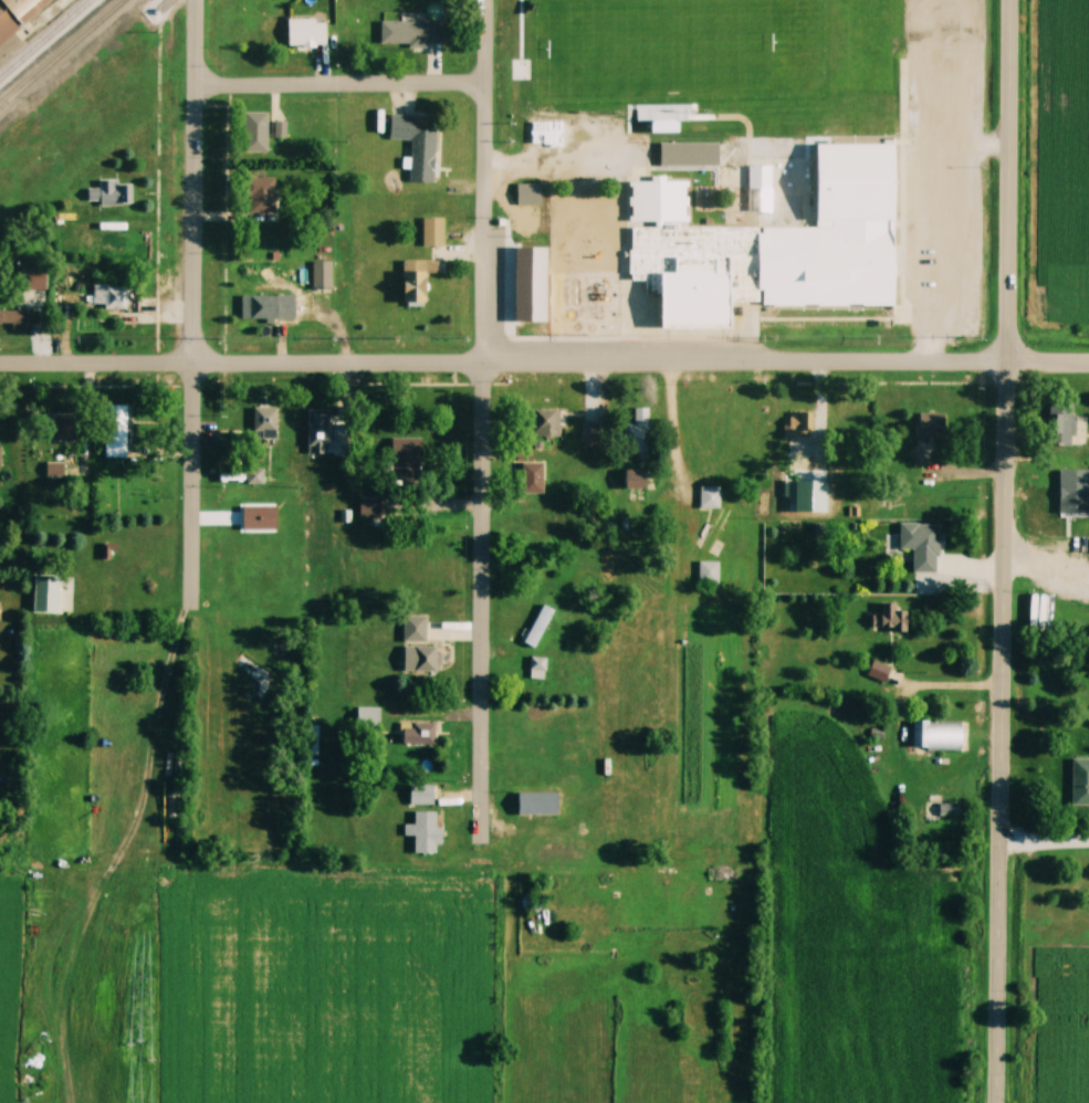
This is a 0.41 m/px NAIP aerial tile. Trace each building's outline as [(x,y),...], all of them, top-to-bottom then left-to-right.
[(21,27),(0,44),(0,0),(21,27)] [(288,19),(288,45),(326,45),(326,19),(288,19)] [(445,23),(382,23),(382,43),(445,43),(445,23)] [(268,112),(269,148),(243,148),(243,112),(268,112)] [(437,129),(415,129),(416,115),(391,114),(390,139),(412,139),(410,182),(435,182),(437,129)] [(679,133),(679,120),(652,120),(652,133),(679,133)] [(661,162),(661,143),(720,144),(719,164),(661,162)] [(274,176),(274,211),(251,211),(251,175),(274,176)] [(99,189),(88,189),(88,205),(128,205),(128,182),(99,182),(99,189)] [(517,182),(541,182),(541,201),(517,202),(517,182)] [(444,244),(425,244),(425,216),(444,217),(444,244)] [(404,304),(427,304),(427,273),(436,273),(436,261),(404,261),(404,304)] [(312,292),(331,292),(331,262),(312,262),(312,292)] [(126,286),(91,286),(91,308),(126,308),(126,286)] [(278,296),(250,296),(250,320),(278,320),(278,296)] [(0,312),(0,324),(38,324),(38,312),(0,312)] [(1084,417),(1074,417),(1074,400),(1050,400),(1050,445),(1084,445),(1084,417)] [(626,425),(626,450),(650,450),(650,407),(634,407),(634,425),(626,425)] [(278,408),(254,408),(254,446),(278,446),(278,408)] [(329,454),(329,410),(308,410),(308,454),(329,454)] [(562,438),(562,410),(531,410),(531,438),(562,438)] [(105,412),(105,459),(126,459),(126,412),(105,412)] [(808,437),(808,412),(784,412),(784,437),(808,437)] [(78,439),(76,413),(49,415),(51,442),(78,439)] [(945,439),(945,414),(918,413),(916,462),(929,463),(930,439),(945,439)] [(347,457),(347,422),(334,422),(334,457),(347,457)] [(593,429),(584,428),(584,442),(593,442),(593,429)] [(421,437),(389,437),(389,477),(421,477),(421,437)] [(522,496),(547,491),(540,461),(533,463),(530,452),(517,455),(518,463),(515,464),(522,496)] [(62,477),(62,463),(48,463),(48,477),(62,477)] [(262,487),(262,468),(249,468),(249,487),(262,487)] [(1059,470),(1059,514),(1088,514),(1088,470),(1059,470)] [(699,508),(719,508),(720,486),(699,486),(699,508)] [(359,518),(380,518),(380,497),(359,497),(359,518)] [(938,573),(939,526),(913,526),(913,535),(887,535),(887,552),(914,552),(913,573),(938,573)] [(719,561),(698,561),(698,583),(719,583),(719,561)] [(1053,635),(1053,597),(1036,597),(1036,635),(1053,635)] [(882,616),(872,616),(872,631),(907,631),(907,611),(897,611),(897,603),(882,603),(882,616)] [(522,642),(532,648),(556,612),(546,606),(522,642)] [(427,612),(427,638),(405,638),(405,612),(427,612)] [(405,645),(437,644),(437,669),(406,670),(405,645)] [(279,676),(242,653),(225,679),(262,702),(279,676)] [(546,659),(531,658),(530,679),(545,680),(546,659)] [(867,674),(884,683),(891,670),(874,661),(867,674)] [(913,751),(962,751),(962,722),(913,722),(913,751)] [(435,724),(401,724),(401,747),(435,747),(435,724)] [(1088,805),(1088,759),(1072,759),(1072,805),(1088,805)] [(433,806),(433,787),(409,787),(409,806),(433,806)] [(559,816),(559,793),(517,793),(517,816),(559,816)] [(435,854),(436,845),(441,845),(442,829),(435,829),(436,813),(410,812),(409,835),(414,835),(414,853),(435,854)] [(738,871),(707,869),(707,885),(737,887),(738,871)]
